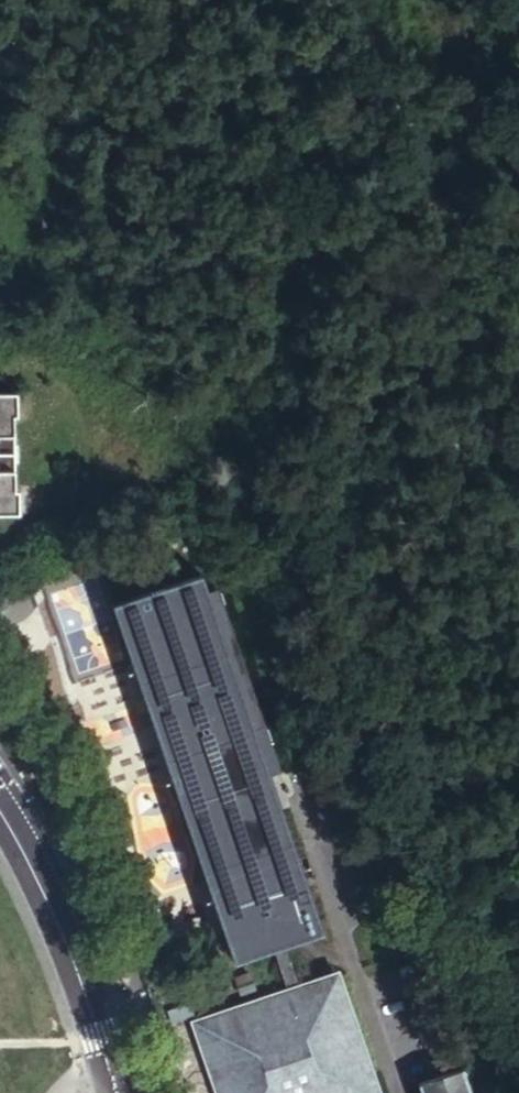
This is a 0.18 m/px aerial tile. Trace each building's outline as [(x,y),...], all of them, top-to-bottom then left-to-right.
[(24,403),(0,403),(0,463),(22,463),(21,426),(24,426),(24,403)] [(22,463),(0,463),(0,524),(26,523),(26,501),(22,501),(22,463)] [(253,727),(269,773),(281,769),(217,586),(202,590),(196,573),(109,603),(163,758),(253,727)] [(323,928),(269,773),(253,727),(163,758),(233,959),(270,946),(286,940),(323,928)] [(270,946),(284,987),(193,1020),(218,1092),(370,1092),(378,1090),(335,970),(300,982),(286,940),(270,946)] [(472,1060),(428,1075),(434,1092),(484,1092),(472,1060)]
